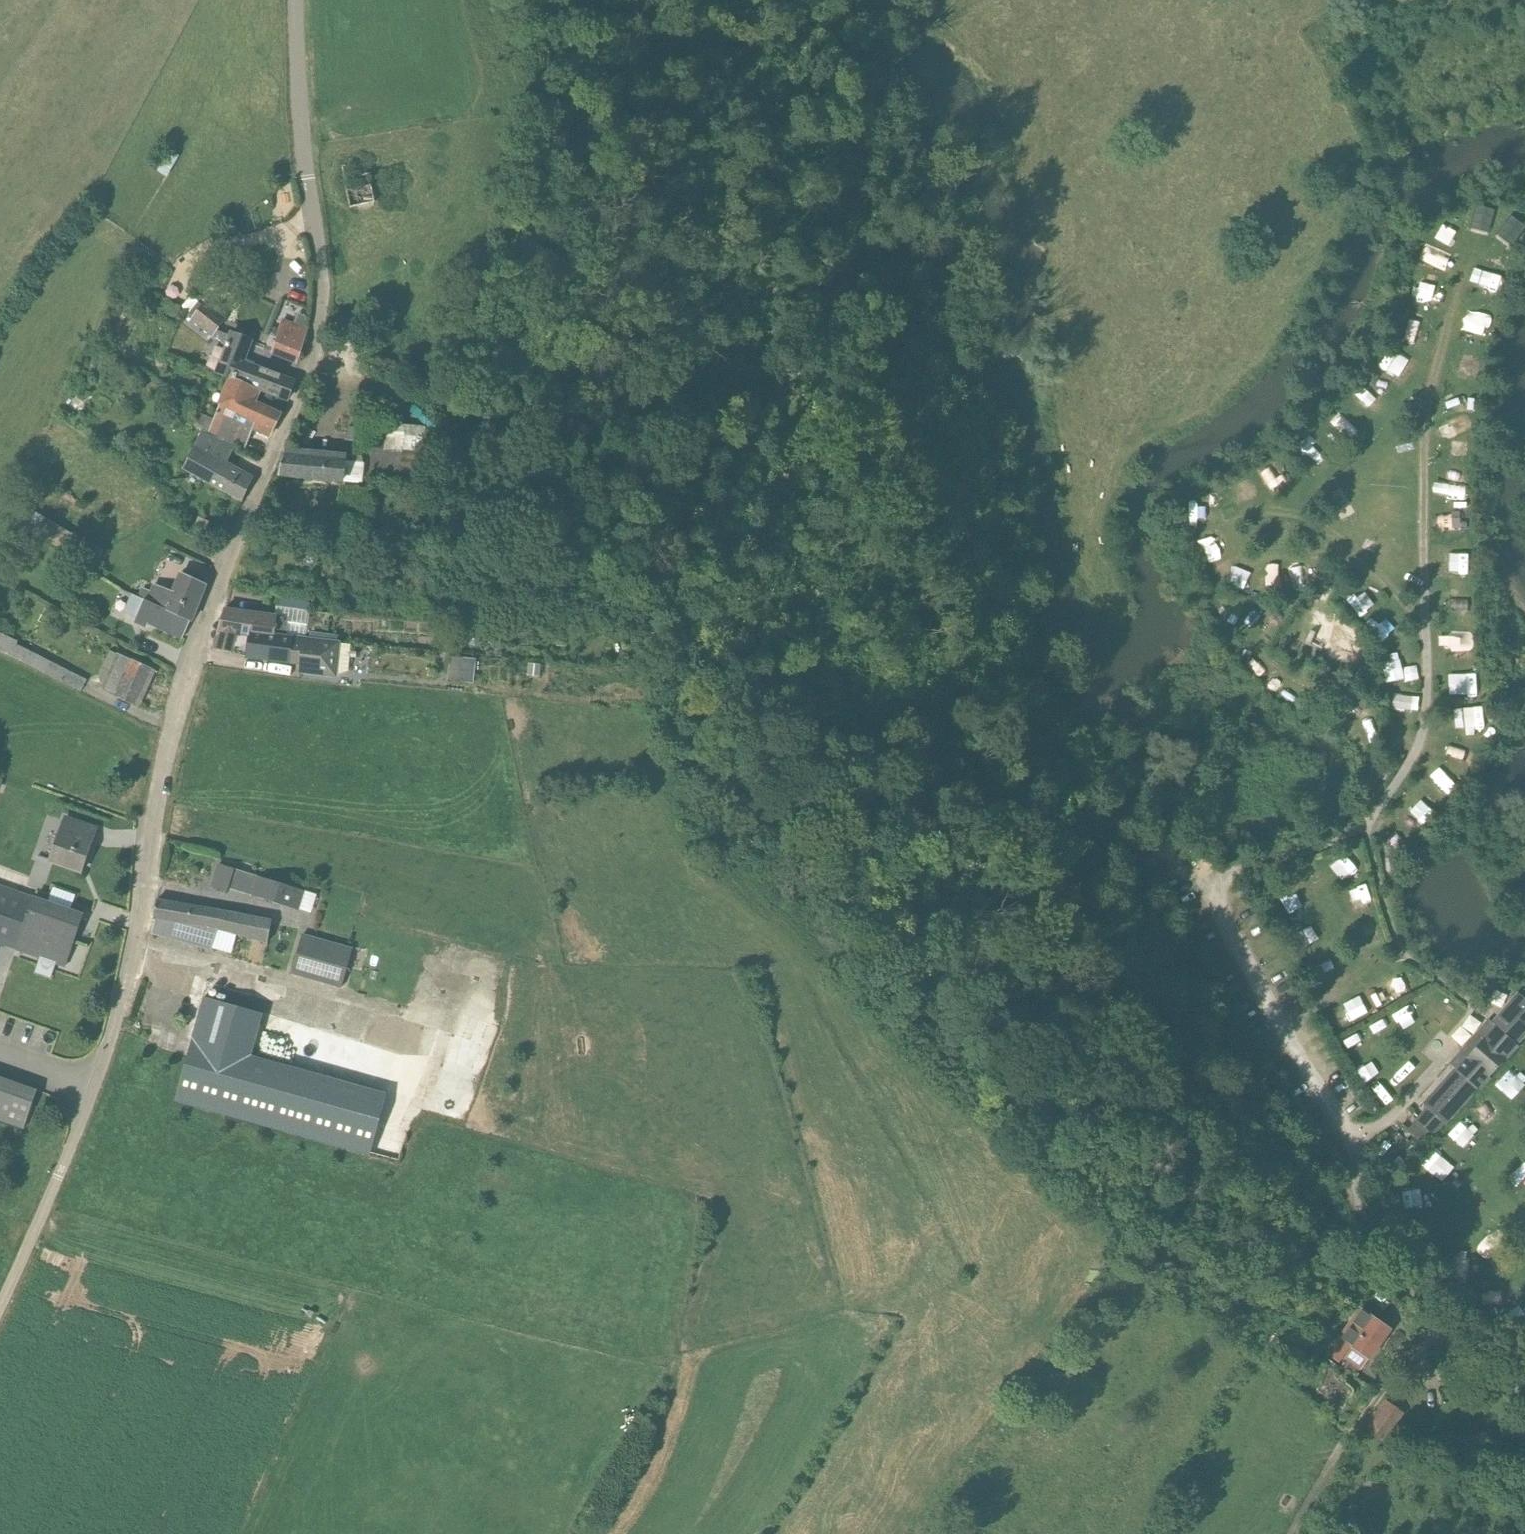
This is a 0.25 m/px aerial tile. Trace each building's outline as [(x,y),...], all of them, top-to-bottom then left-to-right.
[(368,161),(342,166),(350,208),(377,203),(368,161)] [(1475,224),(1491,229),(1497,209),(1482,204),(1475,224)] [(225,306),(210,295),(191,321),(212,338),(226,319),(219,314),(225,306)] [(180,309),(153,297),(148,309),(176,320),(180,309)] [(1476,308),(1473,326),(1491,330),(1494,311),(1476,308)] [(303,344),(306,330),(285,323),(276,354),(297,362),(303,344)] [(288,400),(294,382),(245,362),(252,341),(230,332),(225,348),(227,348),(222,363),(219,362),(214,374),(228,380),(230,376),(261,389),(288,400)] [(380,369),(394,373),(397,363),(383,359),(380,369)] [(274,431),(281,417),(256,403),(261,389),(230,376),(228,380),(217,405),(219,406),(210,428),(244,445),(256,422),(274,431)] [(1364,384),(1352,395),(1365,408),(1376,397),(1364,384)] [(207,433),(213,419),(195,411),(190,423),(203,428),(202,430),(207,433)] [(242,500),(252,479),(226,466),(235,446),(202,431),(182,471),(242,500)] [(433,437),(432,437),(404,434),(399,483),(427,487),(433,437)] [(284,455),(278,475),(366,483),(368,467),(284,455)] [(1280,461),(1263,468),(1272,488),(1288,481),(1280,461)] [(1233,588),(1251,591),(1255,573),(1237,570),(1233,588)] [(205,584),(182,575),(174,593),(155,586),(152,593),(143,590),(140,599),(191,622),(205,585),(205,584)] [(1473,576),(1455,576),(1455,599),(1473,599),(1473,576)] [(191,622),(140,599),(133,597),(126,614),(137,619),(135,623),(148,628),(150,624),(184,638),(191,622)] [(276,616),(225,609),(215,649),(247,655),(299,664),(298,674),(337,678),(341,641),(306,637),(310,611),(277,606),(276,616)] [(87,681),(17,645),(18,642),(0,633),(0,653),(82,692),(87,681)] [(104,691),(116,697),(134,705),(151,669),(117,653),(101,688),(104,690),(104,691)] [(474,684),(476,660),(450,657),(448,680),(474,684)] [(1483,684),(1465,685),(1466,713),(1485,712),(1483,684)] [(1474,737),(1491,739),(1493,722),(1476,720),(1474,737)] [(51,861),(81,872),(92,842),(91,842),(96,829),(66,819),(51,861)] [(1359,848),(1336,856),(1342,874),(1366,866),(1359,848)] [(235,869),(217,864),(210,887),(228,893),(235,869)] [(305,891),(258,876),(252,896),(299,911),(305,891)] [(1356,905),(1374,900),(1369,881),(1350,887),(1356,905)] [(0,886),(0,943),(12,948),(23,914),(29,896),(0,886)] [(74,941),(83,915),(29,896),(23,914),(34,918),(31,926),(74,941)] [(272,922),(157,900),(154,918),(156,918),(153,933),(213,950),(219,929),(265,942),(272,922)] [(65,967),(74,941),(31,926),(34,918),(23,914),(12,948),(65,967)] [(332,960),(337,945),(303,935),(292,972),(343,987),(350,964),(332,960)] [(1521,996),(1518,993),(1492,1023),(1488,1019),(1449,1064),(1455,1069),(1423,1104),(1427,1108),(1416,1120),(1433,1135),(1444,1122),(1445,1123),(1476,1089),(1477,1091),(1518,1045),(1516,1044),(1524,1034),(1524,999),(1521,996)] [(363,1158),(377,1116),(186,1050),(172,1092),(363,1158)] [(36,1094),(37,1090),(0,1077),(0,1121),(23,1129),(36,1094)] [(1368,1360),(1390,1328),(1362,1307),(1327,1353),(1337,1361),(1342,1354),(1361,1369),(1368,1360)] [(1372,1422),(1366,1430),(1383,1442),(1403,1415),(1396,1411),(1386,1403),(1372,1422)]
